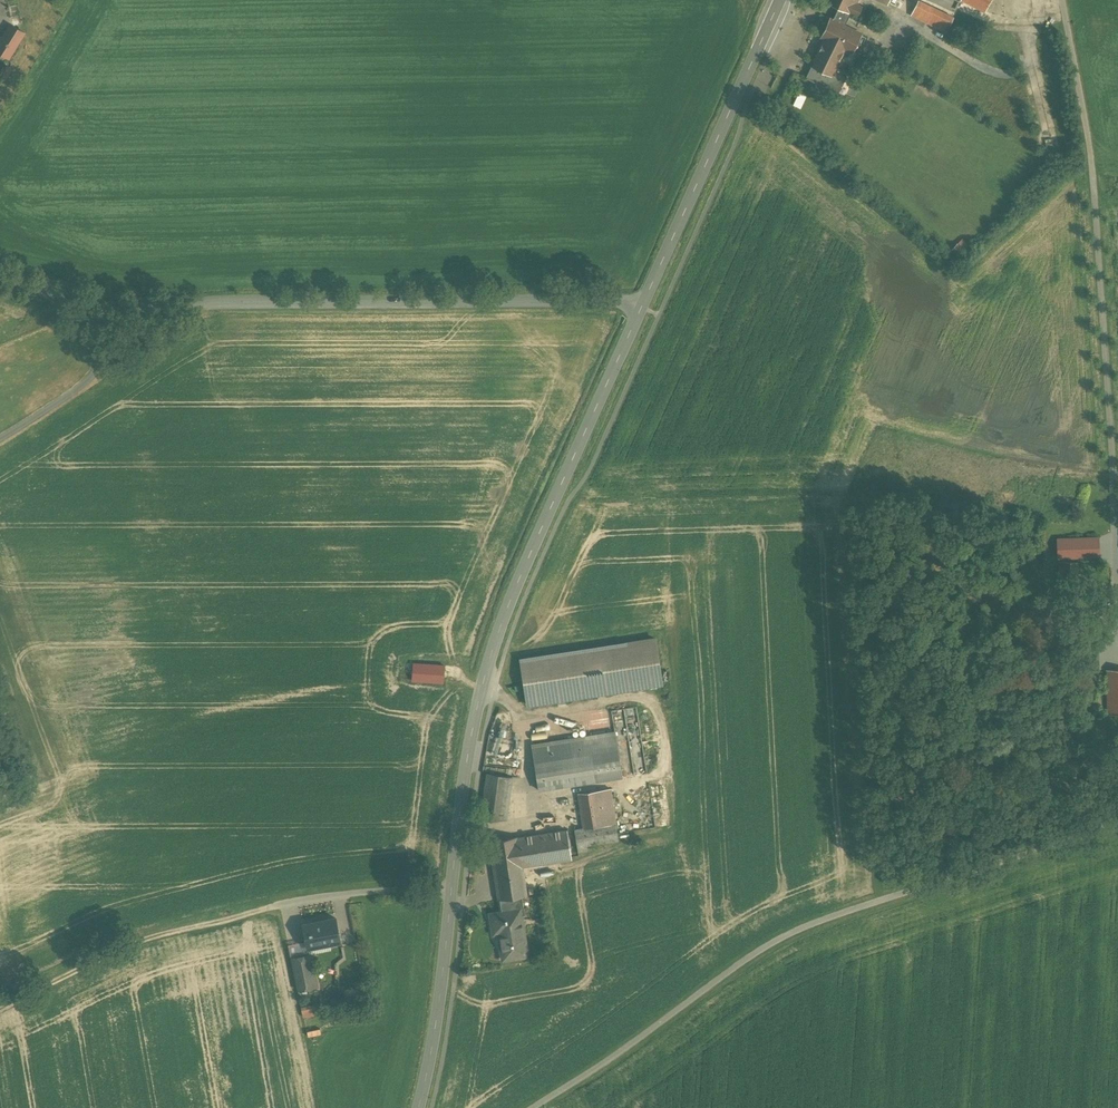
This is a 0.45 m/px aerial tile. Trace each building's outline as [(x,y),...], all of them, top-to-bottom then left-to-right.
[(825,0),(840,7),(849,11),(856,15),(860,6),(853,3),(855,0),(825,0)] [(985,12),(990,0),(961,0),(985,12)] [(951,21),(916,5),(911,14),(947,31),(951,21)] [(840,7),(834,20),(831,18),(825,30),(830,33),(828,38),(826,38),(819,51),(812,65),(816,67),(831,74),(832,73),(844,48),(851,51),(860,34),(842,25),(849,11),(840,7)] [(11,24),(0,41),(0,53),(9,58),(24,33),(11,24)] [(834,74),(832,73),(831,74),(816,67),(814,70),(812,69),(808,78),(807,77),(806,78),(838,94),(838,93),(846,77),(835,72),(834,74)] [(803,108),(807,94),(800,91),(795,105),(803,108)] [(1098,537),(1057,539),(1058,559),(1099,557),(1098,537)] [(1061,586),(1076,586),(1077,563),(1063,562),(1061,586)] [(655,639),(521,659),(528,705),(662,684),(655,639)] [(445,666),(415,664),(414,680),(445,682),(445,666)] [(1109,670),(1109,714),(1117,714),(1117,669),(1109,670)] [(615,732),(531,745),(538,790),(622,777),(615,732)] [(512,777),(487,773),(481,821),(506,820),(512,777)] [(610,789),(597,790),(602,826),(615,823),(610,789)] [(597,790),(579,793),(584,828),(602,826),(597,790)] [(615,823),(602,826),(605,842),(618,840),(615,823)] [(584,828),(574,830),(577,846),(605,842),(602,826),(584,828)] [(567,830),(517,838),(522,867),(571,859),(567,830)] [(517,837),(490,841),(499,899),(500,899),(512,897),(512,898),(522,896),(526,895),(522,867),(517,838),(517,837)] [(522,896),(512,898),(515,914),(520,913),(520,915),(525,915),(522,896)] [(512,898),(512,897),(500,899),(502,913),(491,914),(494,933),(499,932),(503,959),(527,955),(520,915),(520,913),(515,914),(512,898)] [(335,918),(304,924),(308,947),(340,941),(335,918)] [(291,954),(298,953),(299,954),(305,953),(303,941),(289,943),(291,954)] [(310,953),(291,957),(295,979),(315,975),(310,953)] [(317,1003),(302,1006),(305,1017),(319,1014),(317,1003)]
